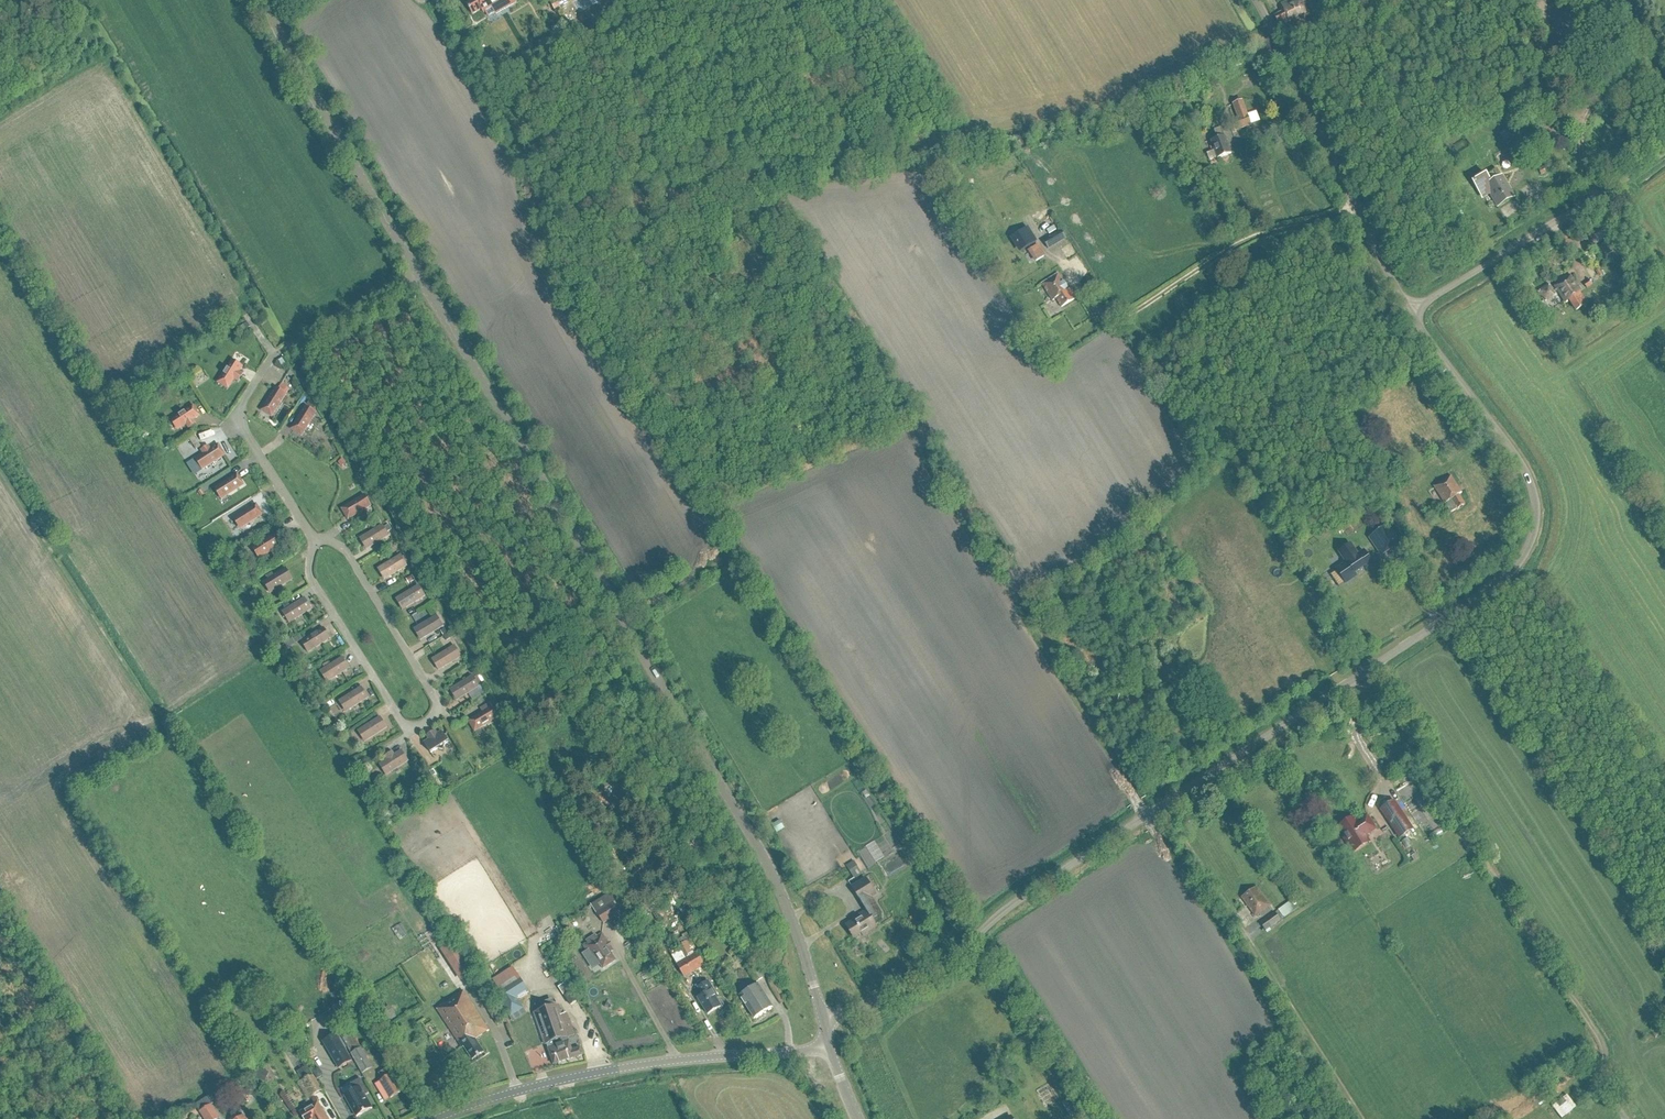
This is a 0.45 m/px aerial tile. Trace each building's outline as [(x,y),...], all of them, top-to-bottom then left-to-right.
[(467,5),(472,15),(482,10),(484,14),(486,13),(489,18),(496,14),(516,3),(514,0),(475,0),(467,5)] [(570,2),(569,0),(556,0),(551,3),(555,11),(570,2)] [(1281,5),(1284,12),(1274,16),(1278,24),(1281,23),(1282,25),(1289,22),(1290,25),(1308,16),(1301,2),(1305,0),(1291,0),(1281,5)] [(1596,0),(1576,0),(1582,9),(1596,0)] [(1237,121),(1231,124),(1234,134),(1251,128),(1242,103),(1232,107),(1237,121)] [(1218,160),(1231,155),(1224,137),(1223,137),(1220,130),(1214,132),(1217,139),(1211,142),(1218,160)] [(1514,197),(1502,177),(1500,178),(1496,171),(1486,177),(1486,176),(1471,185),(1473,187),(1475,186),(1482,198),(1490,194),(1497,207),(1514,197)] [(1594,245),(1606,238),(1599,226),(1587,233),(1594,245)] [(1027,228),(1012,238),(1021,251),(1036,241),(1027,228)] [(1048,250),(1066,239),(1061,231),(1043,241),(1048,250)] [(1600,246),(1605,256),(1614,252),(1609,241),(1600,246)] [(1056,252),(1065,267),(1079,259),(1071,244),(1056,252)] [(1035,263),(1045,256),(1038,245),(1027,251),(1035,263)] [(1586,276),(1592,273),(1585,258),(1579,261),(1586,276)] [(1071,299),(1075,297),(1070,289),(1067,291),(1058,276),(1041,285),(1052,302),(1055,300),(1061,309),(1073,302),(1071,299)] [(1549,285),(1537,292),(1545,304),(1556,296),(1554,293),(1557,291),(1564,303),(1567,301),(1568,303),(1570,302),(1576,310),(1586,304),(1579,293),(1581,292),(1570,276),(1554,287),(1556,289),(1553,291),(1549,285)] [(1633,290),(1631,297),(1647,303),(1650,296),(1633,290)] [(1107,311),(1110,304),(1103,301),(1100,308),(1107,311)] [(242,367),(233,360),(221,379),(231,385),(234,379),(238,382),(241,378),(237,375),(242,367)] [(265,407),(274,413),(286,395),(276,389),(265,407)] [(181,428),(186,425),(188,429),(193,426),(191,422),(199,416),(193,407),(174,419),(181,428)] [(316,413),(306,407),(295,426),(304,432),(316,413)] [(191,436),(200,444),(204,440),(195,432),(191,436)] [(236,456),(243,452),(236,440),(229,445),(236,456)] [(200,451),(203,456),(200,458),(206,467),(224,456),(218,446),(208,452),(205,448),(200,451)] [(243,485),(237,476),(218,488),(225,497),(243,485)] [(1449,513),(1463,505),(1458,496),(1461,494),(1451,477),(1434,488),(1449,513)] [(346,507),(352,517),(371,506),(365,496),(346,507)] [(256,505),(238,517),(244,527),(262,515),(256,505)] [(364,537),(370,547),(389,536),(388,534),(385,529),(383,526),(364,537)] [(1370,537),(1382,555),(1398,544),(1386,526),(1370,537)] [(275,535),(256,547),(262,557),(281,545),(275,535)] [(1343,586),(1355,578),(1354,575),(1365,568),(1366,571),(1374,566),(1365,553),(1358,557),(1353,549),(1340,557),(1346,565),(1334,573),(1343,586)] [(401,556),(382,568),(388,578),(407,566),(401,556)] [(268,581),(274,591),(292,579),(286,570),(268,581)] [(419,587),(400,598),(406,608),(425,597),(419,587)] [(293,621),(311,609),(305,599),(286,611),(293,621)] [(1383,624),(1393,619),(1389,611),(1379,616),(1383,624)] [(443,627),(437,617),(418,628),(424,638),(443,627)] [(330,639),(324,629),(305,641),(312,651),(330,639)] [(301,636),(294,640),(296,644),(303,639),(301,636)] [(436,658),(442,668),(461,657),(455,647),(436,658)] [(330,680),(349,668),(343,659),(324,671),(330,680)] [(454,688),(460,699),(479,687),(473,677),(454,688)] [(368,698),(362,688),(343,700),(349,710),(368,698)] [(498,718),(492,708),(473,719),(479,729),(498,718)] [(387,728),(381,718),(362,730),(368,740),(387,728)] [(444,745),(448,742),(442,732),(424,744),(431,754),(438,749),(443,750),(444,745)] [(384,757),(387,761),(383,763),(389,773),(408,761),(402,751),(395,756),(393,752),(384,757)] [(1399,839),(1412,831),(1394,803),(1381,811),(1399,839)] [(1337,827),(1345,838),(1343,839),(1353,853),(1370,842),(1366,836),(1376,829),(1367,815),(1356,821),(1353,817),(1337,827)] [(911,849),(910,850),(914,856),(915,855),(923,851),(919,844),(911,849)] [(908,846),(894,852),(898,863),(912,857),(908,846)] [(1460,869),(1469,864),(1465,856),(1456,861),(1460,869)] [(1413,858),(1402,866),(1406,870),(1416,863),(1413,858)] [(858,919),(846,926),(854,939),(861,934),(863,936),(877,928),(875,926),(872,920),(883,914),(873,899),(877,896),(866,878),(851,887),(857,896),(867,911),(866,911),(857,917),(858,919)] [(1242,898),(1249,909),(1254,917),(1269,907),(1256,888),(1242,898)] [(604,924),(620,913),(613,903),(617,900),(612,892),(591,905),(596,914),(597,913),(604,924)] [(1290,901),(1278,910),(1284,918),(1296,909),(1290,901)] [(1275,913),(1260,923),(1265,931),(1280,920),(1275,913)] [(587,952),(583,954),(589,964),(597,960),(603,969),(616,961),(610,953),(613,951),(611,947),(602,934),(596,937),(595,935),(589,940),(590,942),(583,946),(587,952)] [(902,938),(898,941),(906,954),(911,951),(902,938)] [(678,946),(685,958),(696,952),(688,940),(678,946)] [(444,948),(464,979),(476,971),(456,941),(444,948)] [(684,978),(704,966),(696,953),(676,965),(684,978)] [(763,978),(753,963),(747,967),(756,982),(763,978)] [(509,970),(493,980),(499,990),(496,992),(512,1016),(523,1008),(517,999),(528,992),(519,977),(516,979),(509,970)] [(716,996),(708,982),(698,988),(702,995),(698,998),(707,1014),(720,1007),(714,997),(716,996)] [(752,1019),(771,1008),(758,985),(739,997),(752,1019)] [(453,1035),(457,1041),(462,1048),(464,1047),(472,1060),(484,1053),(475,1039),(489,1031),(463,991),(436,1009),(453,1035)] [(570,1005),(576,1002),(571,993),(565,997),(570,1005)] [(345,1023),(358,1016),(351,1003),(338,1011),(345,1023)] [(538,1013),(535,1014),(546,1045),(550,1055),(554,1065),(556,1064),(575,1058),(582,1055),(580,1048),(575,1050),(572,1051),(569,1043),(568,1040),(567,1037),(574,1035),(571,1024),(566,1013),(562,1015),(560,1010),(559,1006),(559,1005),(558,1005),(555,1006),(546,1010),(538,1013)] [(389,1007),(376,1016),(382,1025),(395,1016),(389,1007)] [(353,1033),(343,1039),(362,1074),(372,1068),(353,1033)] [(338,1070),(351,1062),(335,1035),(322,1043),(338,1070)] [(391,1098),(400,1093),(396,1085),(397,1085),(391,1075),(390,1076),(386,1069),(378,1074),(382,1080),(381,1081),(391,1098)] [(311,1097),(322,1091),(313,1076),(303,1082),(311,1097)] [(354,1090),(344,1096),(357,1117),(372,1109),(365,1096),(369,1094),(360,1079),(351,1084),(354,1090)] [(220,1118),(211,1105),(213,1104),(209,1097),(196,1105),(204,1118),(219,1118),(220,1118)] [(318,1102),(300,1112),(304,1118),(328,1118),(318,1102)] [(1060,1111),(1065,1118),(1076,1118),(1069,1106),(1060,1111)]
